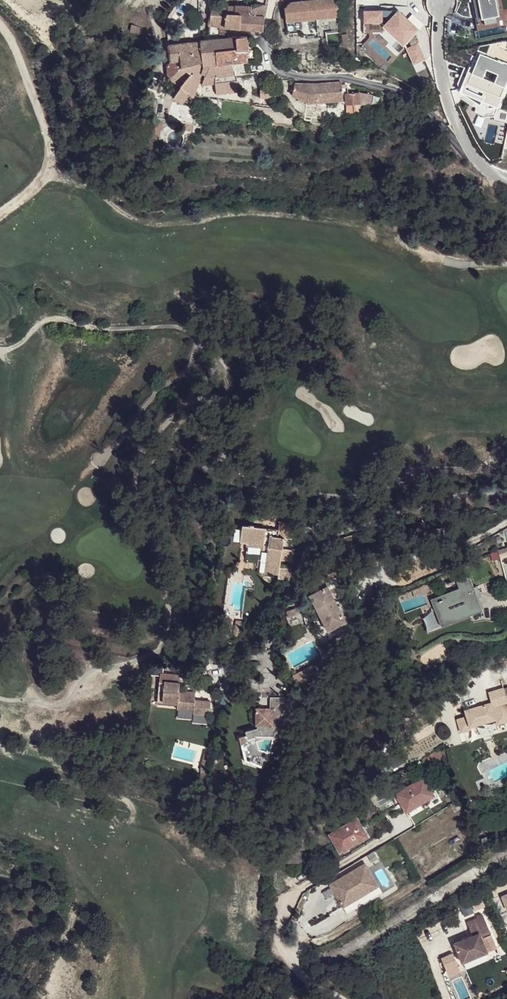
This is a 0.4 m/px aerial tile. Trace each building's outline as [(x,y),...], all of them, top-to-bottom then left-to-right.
[(282,6),(284,19),(337,16),(338,5),(338,0),(288,0),(282,6)] [(475,27),(497,23),(495,12),(500,11),(497,0),(470,0),(475,27)] [(226,4),(210,2),(206,23),(222,24),(226,4)] [(232,4),(226,4),(222,24),(261,29),(264,3),(249,2),(249,4),(232,3),(232,4)] [(421,27),(399,7),(383,21),(403,43),(421,27)] [(383,10),(362,10),(362,21),(383,21),(383,10)] [(246,58),(244,34),(198,39),(198,41),(166,43),(168,59),(177,58),(179,63),(167,75),(177,84),(169,95),(178,100),(183,91),(191,94),(193,82),(195,70),(197,62),(201,61),(203,74),(211,74),(233,72),(232,59),(246,58)] [(417,42),(406,46),(412,62),(426,59),(417,42)] [(480,52),(472,71),(506,85),(506,81),(506,62),(480,52)] [(177,58),(168,59),(161,68),(167,75),(179,63),(177,58)] [(248,71),(246,58),(232,59),(233,72),(248,71)] [(195,70),(193,82),(212,81),(211,74),(203,74),(201,61),(197,62),(195,70)] [(506,85),(472,71),(462,87),(499,104),(506,85)] [(234,79),(233,72),(211,74),(212,81),(234,79)] [(312,82),(292,80),(290,91),(303,99),(303,101),(341,98),(341,91),(340,84),(340,79),(312,82)] [(274,94),(273,86),(258,86),(258,94),(274,94)] [(365,90),(357,90),(347,90),(343,91),(344,102),(357,102),(367,102),(365,90)] [(374,90),(365,90),(367,102),(374,102),(374,90)] [(289,538),(292,518),(279,515),(278,524),(240,519),(238,536),(262,540),(262,536),(267,537),(263,566),(277,568),(277,572),(288,574),(290,563),(279,562),(280,554),(290,555),(293,539),(289,538)] [(495,549),(498,557),(506,553),(506,544),(495,549)] [(326,578),(337,572),(333,565),(322,571),(324,575),(326,578)] [(326,626),(346,616),(330,586),(342,581),(337,572),(326,578),(313,584),(307,587),(326,626)] [(480,608),(466,573),(455,577),(458,586),(428,598),(432,610),(421,614),(427,629),(480,608)] [(313,584),(326,578),(324,575),(312,581),(313,584)] [(286,615),(299,611),(297,605),(284,609),(286,615)] [(176,673),(156,670),(156,673),(153,698),(173,700),(173,707),(189,708),(189,711),(205,713),(207,699),(190,698),(191,690),(174,688),(176,673)] [(467,673),(460,679),(464,684),(471,678),(467,673)] [(502,686),(487,690),(490,700),(505,696),(502,687),(502,686)] [(262,734),(273,734),(275,725),(276,722),(284,707),(284,695),(269,695),(268,707),(254,706),(254,724),(256,724),(255,726),(244,730),(245,733),(237,735),(243,760),(260,766),(264,750),(257,748),(255,739),(261,738),(261,736),(262,734)] [(505,696),(490,700),(463,708),(465,715),(468,724),(494,716),(496,722),(506,719),(506,704),(506,700),(505,696)] [(468,724),(465,715),(456,718),(459,731),(469,727),(468,724)] [(432,736),(429,728),(412,736),(416,743),(432,736)] [(202,768),(207,750),(201,748),(196,766),(197,766),(202,768)] [(440,757),(436,749),(424,754),(429,764),(440,757)] [(307,776),(305,771),(295,778),(297,783),(307,776)] [(434,792),(424,775),(395,791),(405,808),(434,792)] [(365,831),(356,814),(328,831),(337,847),(365,831)] [(363,862),(328,883),(346,912),(381,891),(363,862)] [(476,918),(466,922),(472,936),(453,943),(461,964),(488,952),(485,945),(494,941),(484,915),(481,916),(476,918)]
